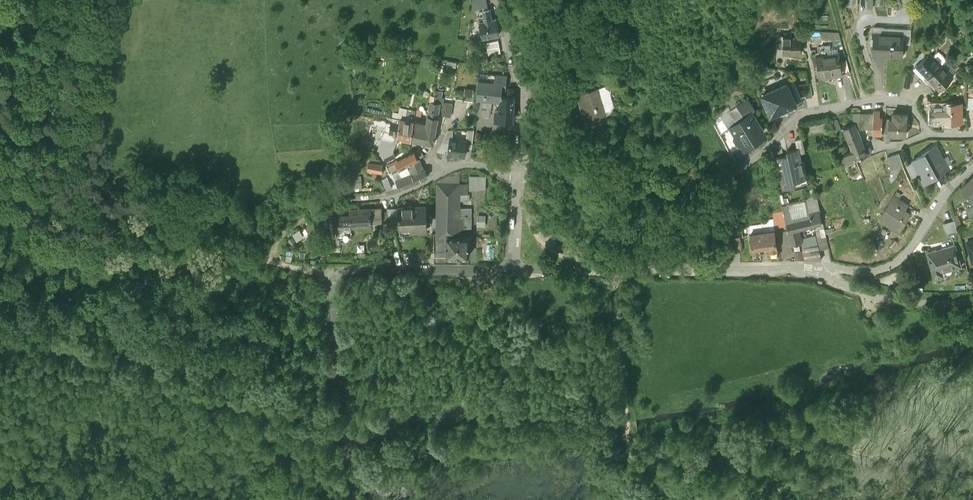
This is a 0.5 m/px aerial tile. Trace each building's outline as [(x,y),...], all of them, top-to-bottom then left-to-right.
[(471,10),(482,12),(484,0),(473,0),(471,10)] [(491,11),(483,12),(484,21),(480,22),(483,38),(499,35),(496,19),(492,20),(491,11)] [(904,32),(874,30),(873,53),(902,55),(904,32)] [(800,36),(783,35),(783,53),(800,53),(800,36)] [(489,54),(502,52),(500,40),(487,42),(489,54)] [(930,50),(914,65),(926,77),(941,62),(930,50)] [(839,52),(817,55),(820,75),(821,75),(820,73),(834,71),(834,73),(842,72),(840,56),(839,52)] [(846,56),(840,56),(842,72),(850,71),(846,56)] [(941,62),(926,77),(937,89),(953,74),(941,62)] [(588,76),(571,79),(574,88),(580,87),(579,86),(590,83),(588,76)] [(590,83),(579,86),(580,87),(588,112),(605,107),(597,81),(590,83)] [(793,81),(762,95),(771,113),(790,104),(789,102),(800,97),(793,81)] [(482,82),(479,82),(477,98),(479,99),(486,100),(501,101),(501,97),(501,85),(484,83),(482,82)] [(442,91),(435,90),(434,101),(443,102),(444,97),(441,97),(442,91)] [(747,96),(731,107),(728,103),(719,109),(722,114),(729,124),(731,123),(735,130),(735,134),(737,138),(745,140),(750,141),(752,140),(754,132),(756,130),(759,130),(764,127),(758,119),(759,119),(755,114),(751,109),(754,107),(747,96)] [(514,98),(501,97),(501,101),(500,120),(513,121),(514,98)] [(486,100),(479,99),(478,105),(477,105),(475,119),(483,120),(486,100)] [(434,101),(430,100),(428,115),(438,116),(438,115),(450,116),(452,104),(443,102),(434,101)] [(961,101),(943,101),(943,112),(941,114),(941,117),(943,119),(953,119),(953,117),(961,117),(961,101)] [(413,110),(400,107),(399,112),(392,111),(391,116),(400,118),(405,118),(406,114),(412,115),(413,110)] [(907,111),(893,110),(893,116),(890,116),(889,130),(906,131),(907,117),(907,111)] [(873,111),(861,111),(861,118),(860,125),(868,125),(868,132),(873,132),(873,129),(873,115),(873,111)] [(427,122),(414,120),(411,139),(433,143),(438,116),(428,115),(427,122)] [(879,115),(873,115),(873,129),(883,130),(883,115),(879,115)] [(375,123),(385,125),(386,118),(376,116),(375,123)] [(837,117),(832,119),(836,129),(841,127),(837,117)] [(405,118),(400,118),(400,120),(398,135),(404,136),(404,137),(407,138),(411,139),(414,120),(405,118)] [(400,120),(391,119),(389,132),(391,133),(391,135),(385,134),(383,133),(378,148),(381,149),(380,152),(384,153),(384,155),(392,151),(398,136),(398,135),(400,120)] [(487,120),(483,120),(482,131),(492,131),(492,123),(487,122),(487,120)] [(855,121),(843,126),(853,148),(858,145),(856,139),(861,136),(855,121)] [(729,124),(719,130),(730,149),(745,140),(737,138),(735,134),(735,130),(731,123),(729,124)] [(861,136),(856,139),(858,145),(853,148),(856,154),(867,150),(861,136)] [(935,136),(928,141),(931,146),(937,143),(936,141),(938,141),(935,136)] [(802,137),(796,138),(798,146),(799,151),(805,150),(802,137)] [(465,155),(467,141),(450,138),(449,140),(448,153),(465,155)] [(927,138),(917,144),(922,151),(926,148),(938,170),(943,167),(931,146),(928,141),(927,138)] [(443,139),(437,152),(448,153),(449,140),(443,139)] [(737,149),(742,157),(751,151),(746,143),(737,149)] [(798,146),(787,148),(788,152),(777,155),(779,163),(780,168),(778,169),(780,179),(782,178),(784,184),(795,181),(794,178),(805,175),(804,169),(806,169),(803,159),(801,160),(799,151),(798,146)] [(853,148),(845,151),(847,157),(856,154),(853,148)] [(922,151),(913,156),(914,157),(920,167),(925,177),(938,170),(926,148),(922,151)] [(899,149),(887,153),(891,165),(903,160),(899,149)] [(384,155),(387,161),(395,156),(392,151),(384,155)] [(410,154),(389,167),(392,172),(397,169),(406,164),(414,160),(417,158),(414,151),(410,154)] [(914,157),(908,161),(913,172),(920,167),(914,157)] [(419,159),(414,160),(406,164),(408,169),(412,167),(415,170),(422,166),(419,159)] [(382,164),(369,162),(368,169),(381,171),(382,164)] [(422,166),(415,170),(412,167),(408,169),(410,172),(401,177),(396,179),(399,187),(415,182),(421,179),(427,176),(424,169),(422,166)] [(397,169),(392,172),(396,179),(401,177),(397,169)] [(963,183),(972,194),(972,174),(963,183)] [(485,177),(470,176),(470,190),(485,190),(485,177)] [(460,183),(438,183),(437,234),(437,235),(447,235),(447,234),(459,234),(459,232),(464,232),(463,234),(469,234),(470,230),(471,230),(471,215),(459,215),(460,183)] [(904,196),(894,190),(881,211),(901,223),(910,208),(901,202),(904,196)] [(817,197),(807,200),(810,215),(812,215),(814,215),(813,211),(820,210),(820,209),(817,197)] [(965,198),(956,202),(958,207),(966,203),(968,203),(965,198)] [(807,200),(782,205),(788,229),(798,227),(812,224),(812,223),(812,215),(810,215),(807,200)] [(426,204),(399,206),(399,207),(400,220),(400,230),(427,228),(426,204)] [(381,207),(351,208),(352,214),(352,224),(367,223),(367,219),(382,218),(381,207)] [(399,207),(387,207),(391,220),(400,220),(399,207)] [(820,210),(813,211),(814,215),(812,215),(812,223),(822,220),(820,210)] [(352,214),(337,215),(338,237),(353,236),(352,224),(352,214)] [(955,214),(943,217),(946,229),(958,226),(955,214)] [(824,224),(817,226),(821,245),(829,243),(824,224)] [(798,227),(788,229),(789,233),(786,234),(787,239),(790,239),(792,243),(801,241),(798,227)] [(775,228),(750,231),(752,252),(760,251),(759,244),(768,243),(769,250),(777,249),(775,228)] [(447,235),(437,235),(437,234),(434,234),(434,254),(469,254),(469,234),(463,234),(464,232),(459,232),(459,234),(447,234),(447,235)] [(955,240),(927,247),(933,269),(934,270),(936,271),(937,272),(939,272),(941,271),(942,269),(942,267),(941,264),(960,259),(955,240)]
